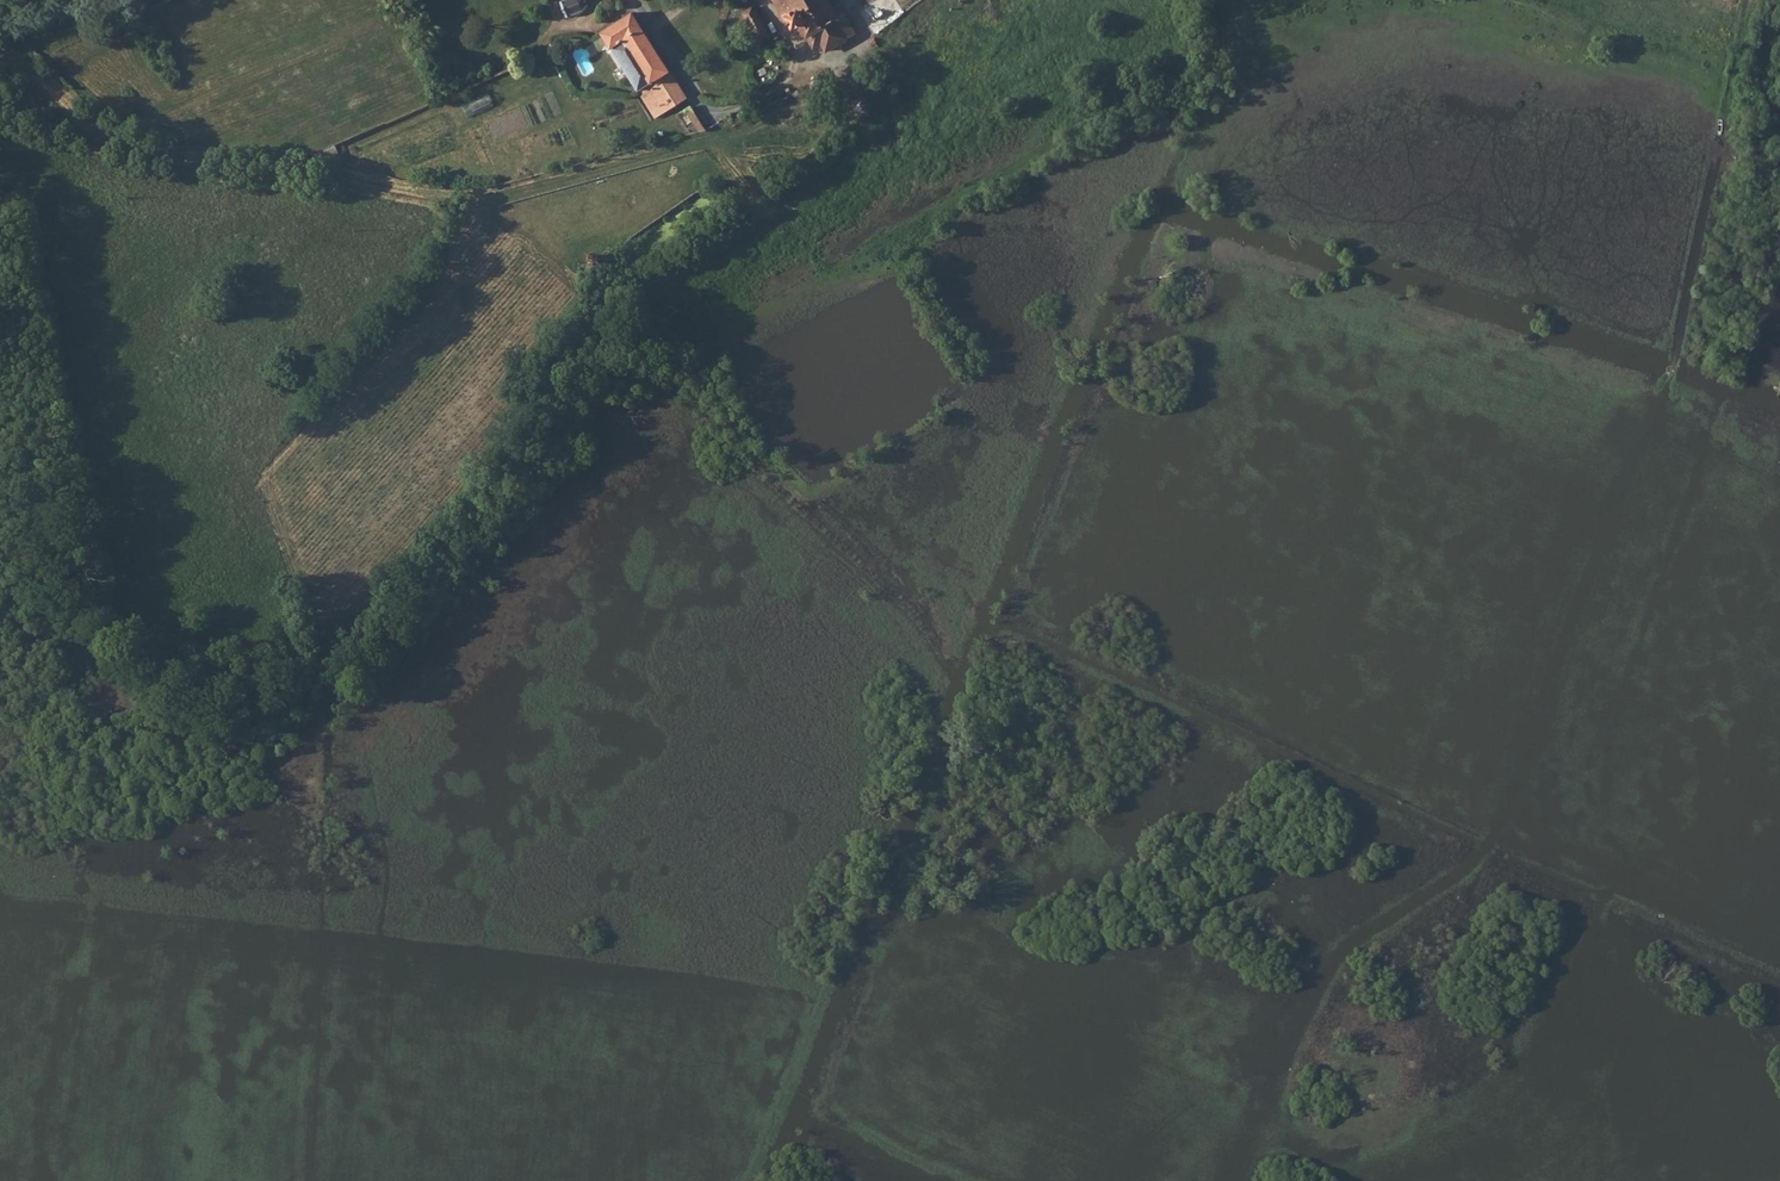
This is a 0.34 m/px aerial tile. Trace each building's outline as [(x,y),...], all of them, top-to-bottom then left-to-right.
[(585,11),(588,6),(586,0),(566,0),(561,2),(567,17),(585,11)] [(794,25),(799,22),(814,47),(822,44),(827,51),(847,39),(840,28),(849,22),(844,15),(838,18),(827,0),(779,0),(794,25)] [(765,30),(767,29),(756,12),(755,13),(752,8),(744,13),(746,18),(744,19),(747,24),(745,25),(750,32),(752,31),(755,37),(757,36),(760,41),(769,36),(765,30)] [(602,32),(638,90),(655,119),(687,100),(633,13),(602,32)] [(490,93),(464,104),(470,116),(496,105),(490,93)] [(686,111),(699,133),(707,131),(692,107),(686,111)] [(340,145),(314,156),(340,164),(343,159),(340,145)]
